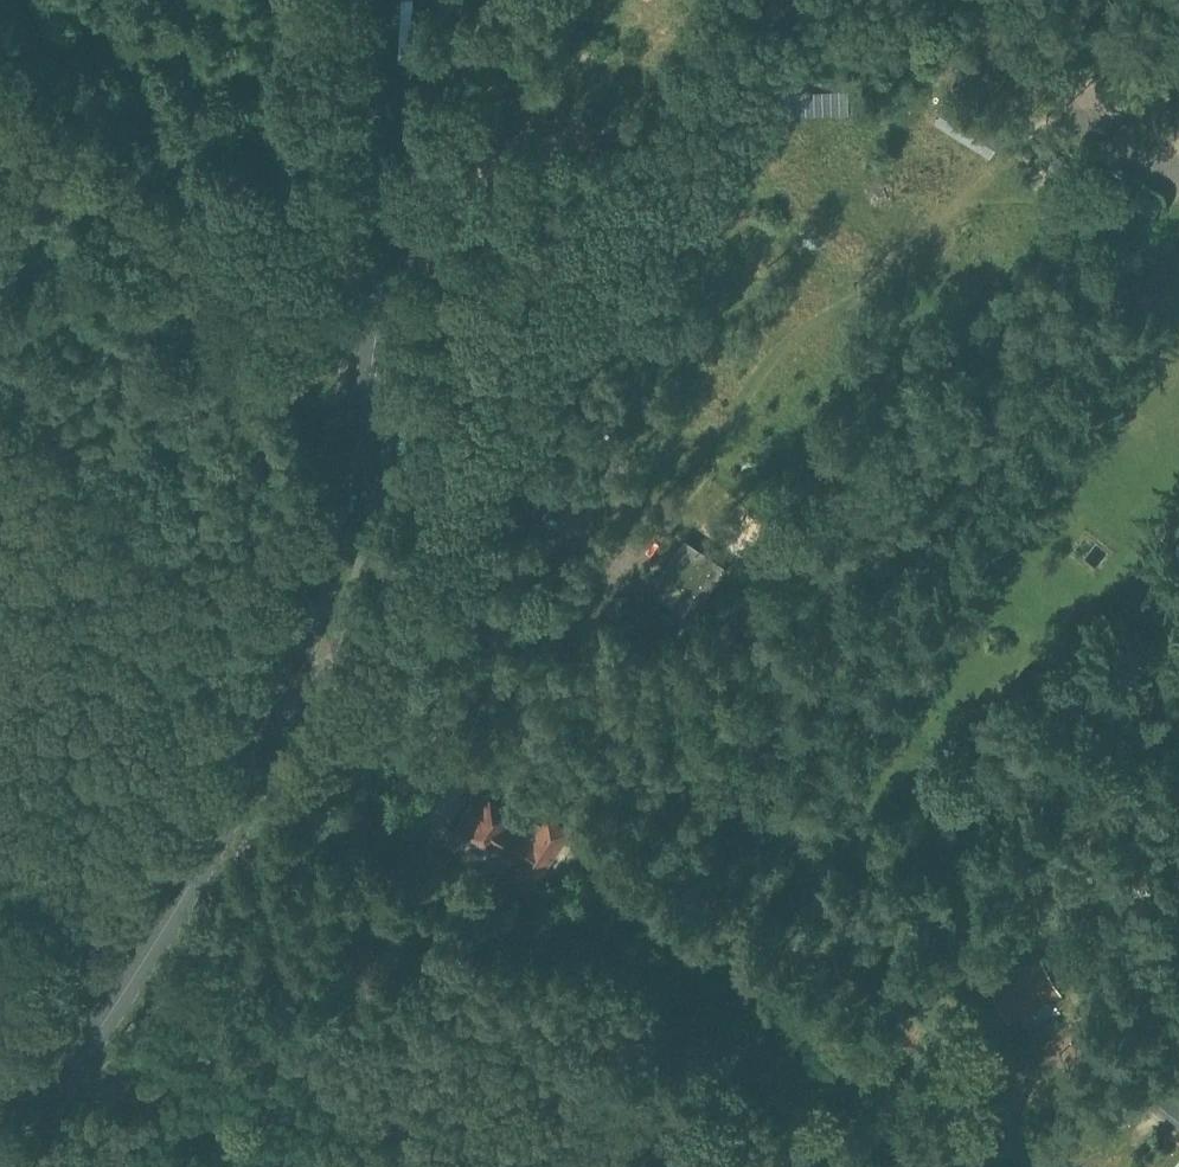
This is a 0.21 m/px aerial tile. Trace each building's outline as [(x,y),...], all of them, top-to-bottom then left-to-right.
[(934,123),(989,158),(1000,139),(946,105),(934,123)] [(1142,187),(1131,206),(1153,219),(1164,199),(1142,187)] [(1075,552),(1096,569),(1110,553),(1088,535),(1075,552)] [(728,566),(685,537),(656,581),(698,610),(728,566)] [(533,837),(509,822),(514,815),(480,793),(458,827),(473,837),(476,833),(495,844),(493,847),(517,862),(505,881),(529,896),(569,832),(547,816),(533,837)] [(1178,1120),(1178,1094),(1153,1085),(1145,1109),(1178,1120)]
